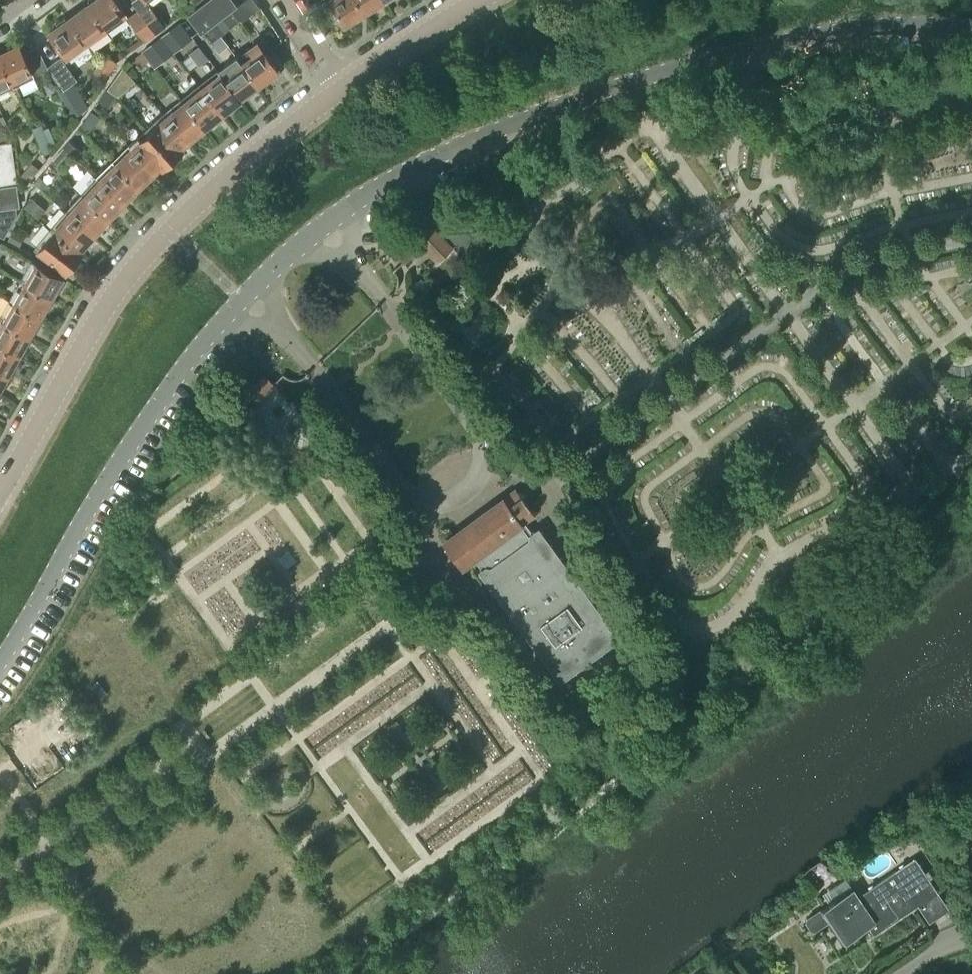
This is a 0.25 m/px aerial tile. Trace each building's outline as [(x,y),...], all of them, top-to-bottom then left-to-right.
[(87,3),(104,27),(124,13),(115,0),(87,0),(88,1),(87,3)] [(137,9),(147,2),(146,0),(130,0),(137,9)] [(212,23),(235,6),(231,0),(207,0),(187,15),(200,33),(203,30),(212,23)] [(235,6),(212,23),(220,34),(239,19),(241,21),(258,7),(253,0),(243,0),(235,6)] [(345,25),(364,12),(357,0),(329,0),(345,25)] [(364,12),(383,0),(357,0),(364,12)] [(147,2),(137,9),(154,33),(164,25),(147,2)] [(87,3),(67,17),(85,41),(104,27),(87,3)] [(154,33),(137,9),(127,16),(144,40),(154,33)] [(85,41),(67,17),(65,18),(63,16),(55,22),(57,24),(47,31),(65,56),(85,41)] [(160,36),(174,53),(192,39),(178,21),(160,36)] [(212,23),(203,30),(211,41),(220,34),(212,23)] [(160,36),(142,49),(156,66),(174,53),(160,36)] [(247,48),(236,55),(258,84),(277,70),(255,41),(247,48)] [(0,51),(0,57),(13,84),(47,68),(46,65),(36,44),(22,51),(18,43),(0,51)] [(105,53),(99,61),(108,68),(115,60),(105,53)] [(236,55),(217,70),(239,98),(258,84),(236,55)] [(60,56),(46,65),(47,68),(62,88),(76,79),(60,56)] [(13,84),(0,57),(0,90),(13,84)] [(108,68),(99,61),(93,70),(102,77),(108,68)] [(217,70),(198,84),(221,113),(239,98),(217,70)] [(198,84),(181,98),(204,126),(221,113),(198,84)] [(181,98),(163,112),(187,140),(193,134),(195,137),(203,130),(201,128),(204,126),(181,98)] [(163,112),(146,128),(172,157),(181,149),(179,147),(187,140),(163,112)] [(146,128),(129,143),(154,170),(161,164),(163,166),(172,157),(146,128)] [(12,150),(11,140),(0,141),(0,151),(12,150)] [(129,143),(113,160),(137,186),(139,184),(142,186),(149,179),(147,177),(154,170),(129,143)] [(53,159),(61,165),(71,152),(63,146),(53,159)] [(14,162),(12,150),(0,151),(0,164),(14,162)] [(113,160),(96,176),(122,201),(137,186),(113,160)] [(15,173),(14,162),(0,164),(0,175),(15,173)] [(16,183),(15,173),(0,175),(0,186),(16,183)] [(96,176),(81,193),(107,218),(122,201),(96,176)] [(18,194),(16,183),(0,186),(0,197),(18,194)] [(81,193),(65,210),(92,234),(107,218),(81,193)] [(0,197),(0,208),(19,205),(18,194),(0,197)] [(25,206),(39,218),(46,208),(33,197),(25,206)] [(440,206),(438,208),(428,217),(462,254),(465,251),(475,241),(474,240),(441,205),(440,206)] [(4,237),(17,213),(17,206),(0,209),(0,235),(4,237)] [(65,210),(51,228),(80,252),(88,243),(86,241),(92,234),(65,210)] [(411,230),(412,232),(393,249),(403,261),(422,242),(436,256),(449,243),(424,217),(411,230)] [(80,252),(51,228),(35,246),(65,270),(80,252)] [(32,260),(21,280),(33,287),(51,297),(57,287),(62,277),(32,260)] [(17,287),(10,299),(40,316),(51,297),(33,287),(21,280),(17,287)] [(0,317),(0,319),(29,335),(40,316),(10,299),(0,317)] [(19,354),(29,335),(0,319),(0,344),(19,354)] [(8,374),(19,354),(0,344),(0,369),(8,374)] [(225,406),(250,433),(263,420),(250,406),(271,385),(262,374),(240,395),(238,393),(225,406)] [(526,641),(530,638),(563,683),(564,682),(558,674),(576,662),(592,650),(597,646),(611,640),(612,639),(612,638),(611,638),(609,635),(609,634),(591,610),(535,533),(543,527),(542,527),(533,533),(524,521),(532,515),(533,517),(534,516),(514,489),(444,540),(462,565),(473,557),(481,570),(476,575),(475,573),(473,571),(472,572),(474,574),(475,575),(475,576),(477,579),(477,578),(483,587),(481,589),(493,606),(502,599),(518,621),(513,624),(526,641)] [(806,918),(805,922),(810,930),(815,930),(831,919),(845,941),(868,926),(872,931),(882,924),(884,927),(938,892),(915,857),(858,895),(853,888),(823,907),(806,918)]
